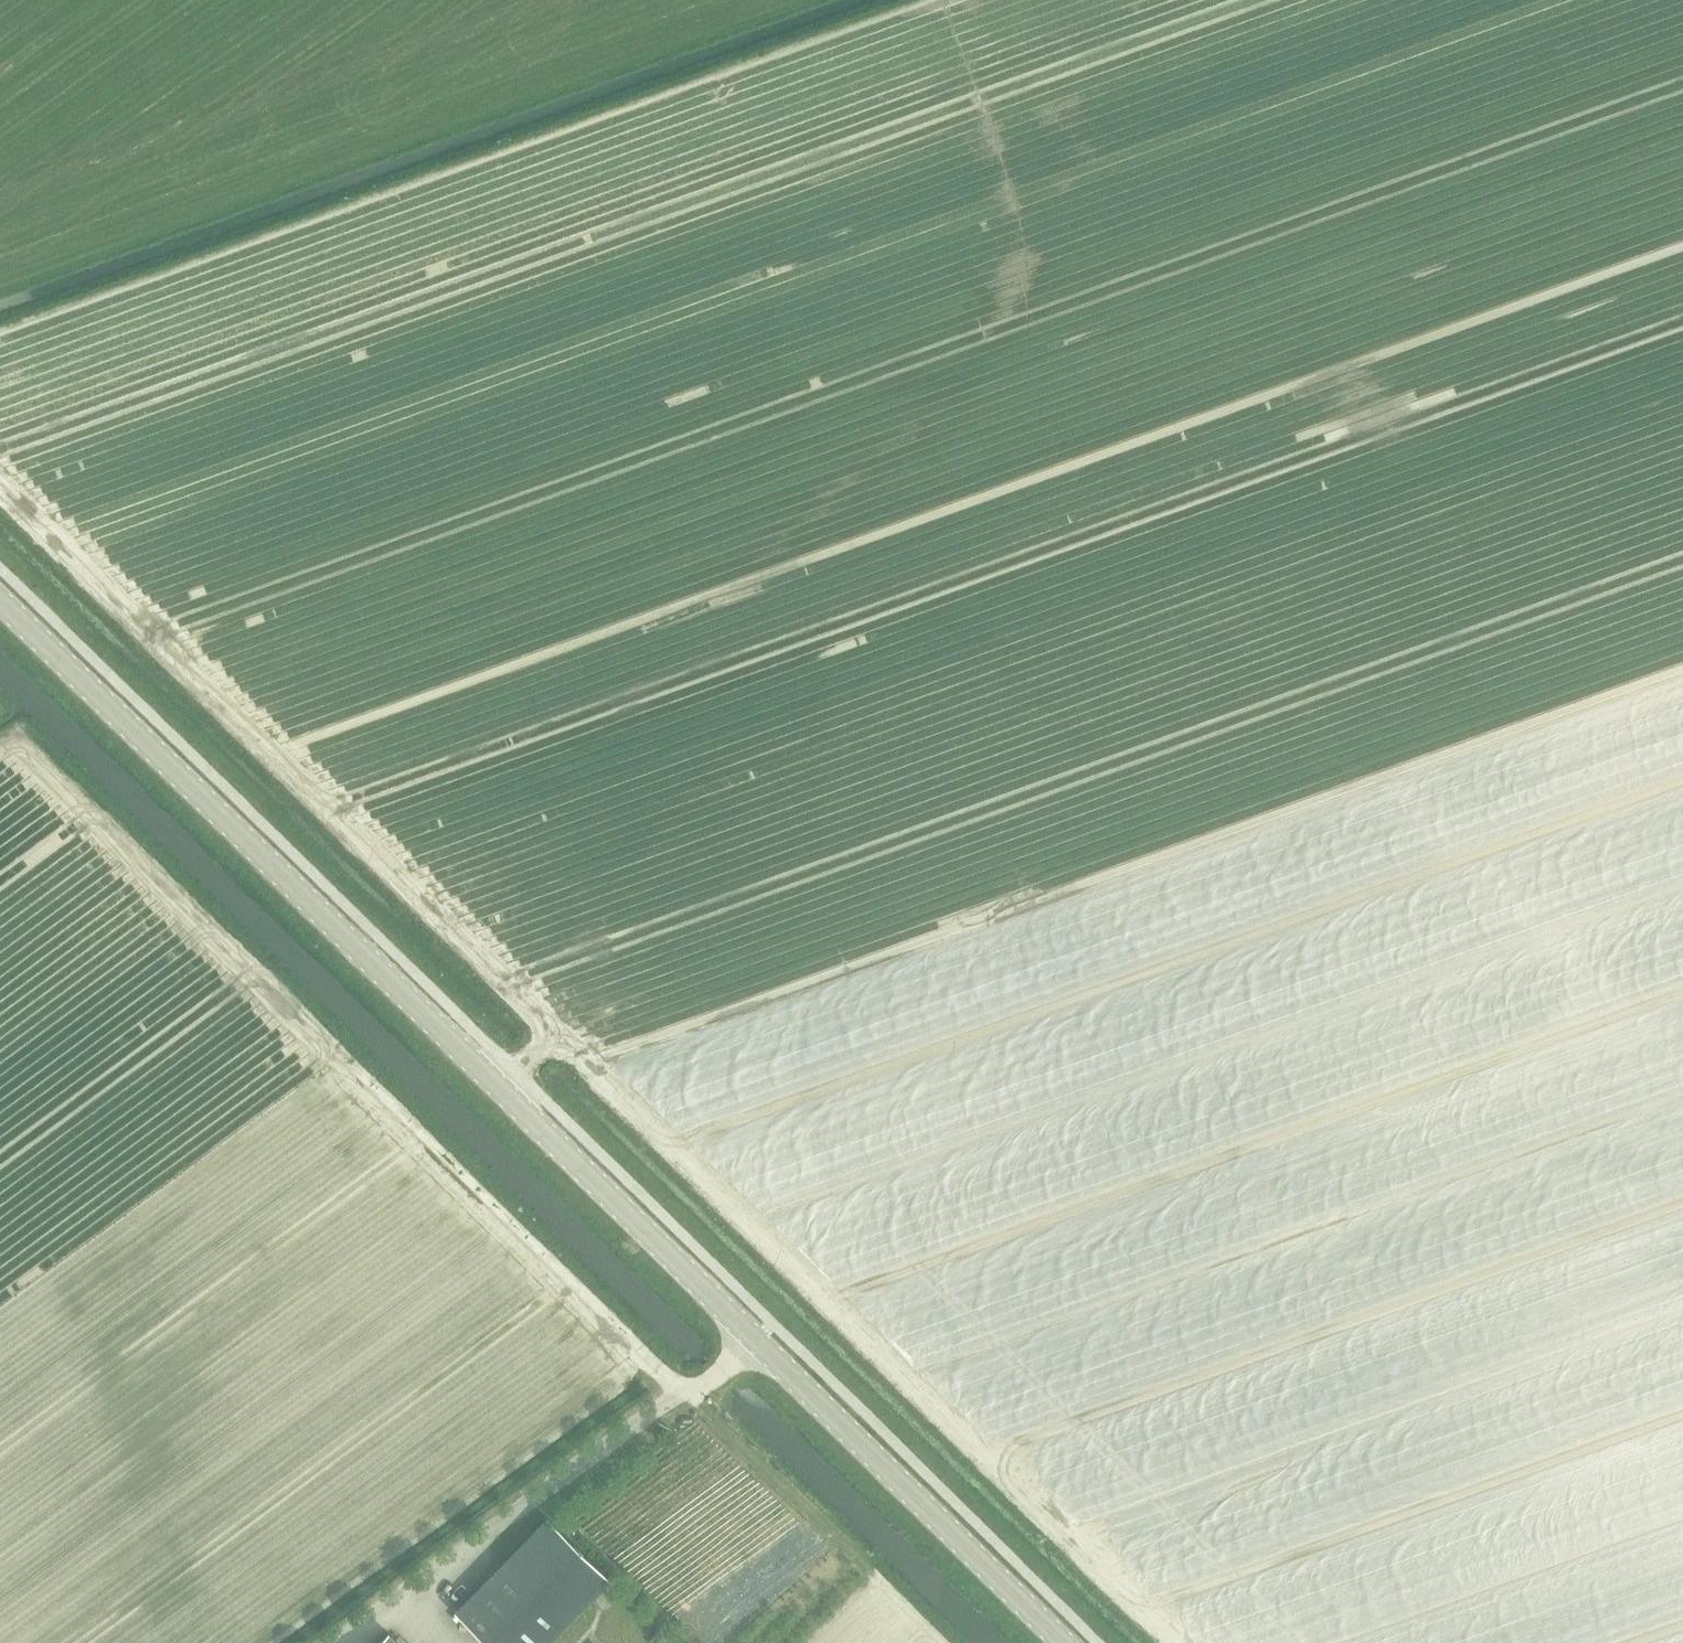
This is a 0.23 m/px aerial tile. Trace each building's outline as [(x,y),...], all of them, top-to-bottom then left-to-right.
[(487,1642),(546,1642),(610,1578),(546,1516),(453,1610),(487,1642)] [(387,1631),(376,1642),(399,1642),(387,1631)]
